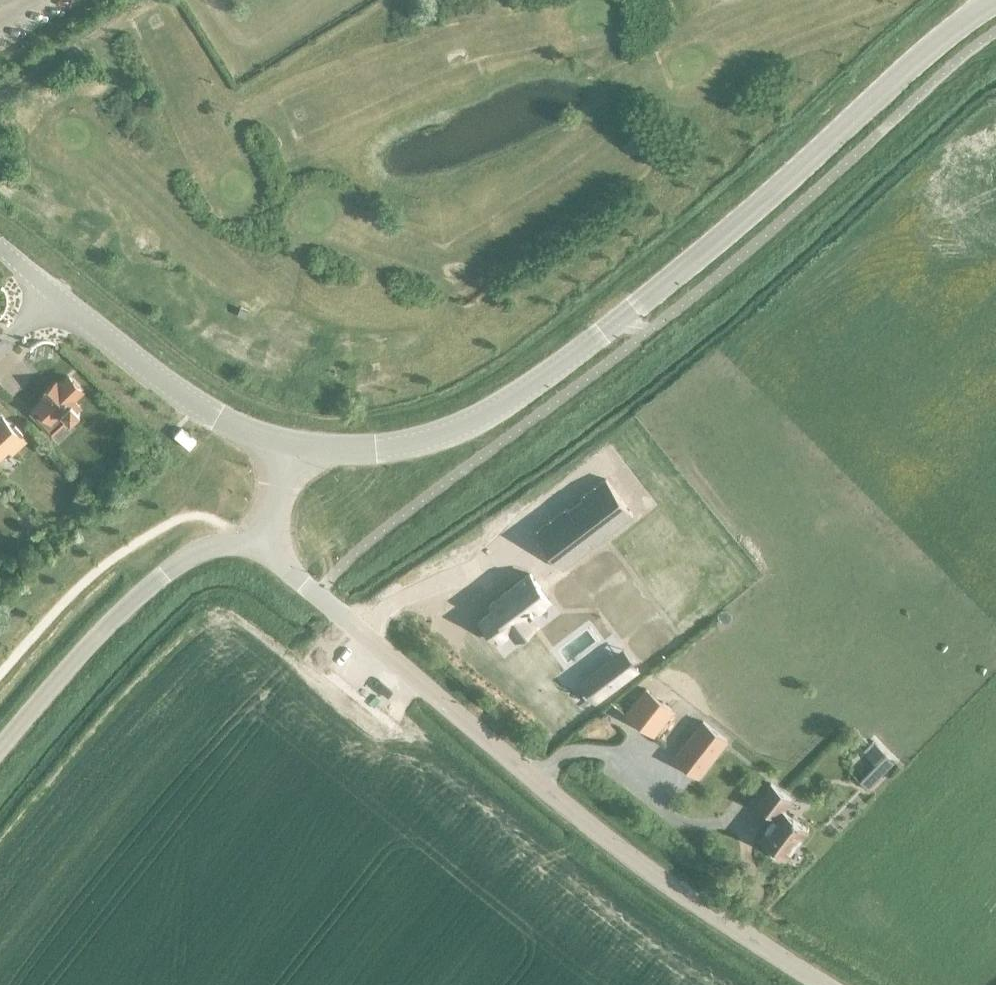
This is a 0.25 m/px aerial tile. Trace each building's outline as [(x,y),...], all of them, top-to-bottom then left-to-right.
[(36,407),(31,412),(37,419),(43,413),(49,421),(58,412),(64,418),(66,417),(70,420),(79,412),(76,408),(77,406),(71,400),(80,391),(76,386),(72,382),(67,377),(58,386),(56,383),(42,395),(45,398),(36,407)] [(0,419),(0,455),(9,447),(13,452),(24,441),(20,437),(22,435),(14,427),(12,429),(1,418),(0,419)] [(180,428),(174,436),(189,449),(195,441),(180,428)] [(605,479),(534,533),(561,569),(632,514),(605,479)] [(493,610),(479,621),(495,641),(508,631),(515,640),(536,624),(529,615),(549,600),(529,574),(489,605),(493,610)] [(618,654),(580,682),(594,701),(632,672),(618,654)] [(623,712),(653,736),(674,710),(643,686),(623,712)] [(703,721),(674,759),(697,777),(726,739),(703,721)] [(885,755),(875,765),(859,781),(866,789),(883,772),(892,763),(885,755)] [(782,810),(790,800),(769,784),(754,803),(775,819),(773,820),(772,819),(765,828),(766,829),(759,840),(773,851),(770,854),(779,861),(781,858),(783,859),(784,857),(806,828),(796,821),(797,821),(792,817),(791,817),(782,810)]
